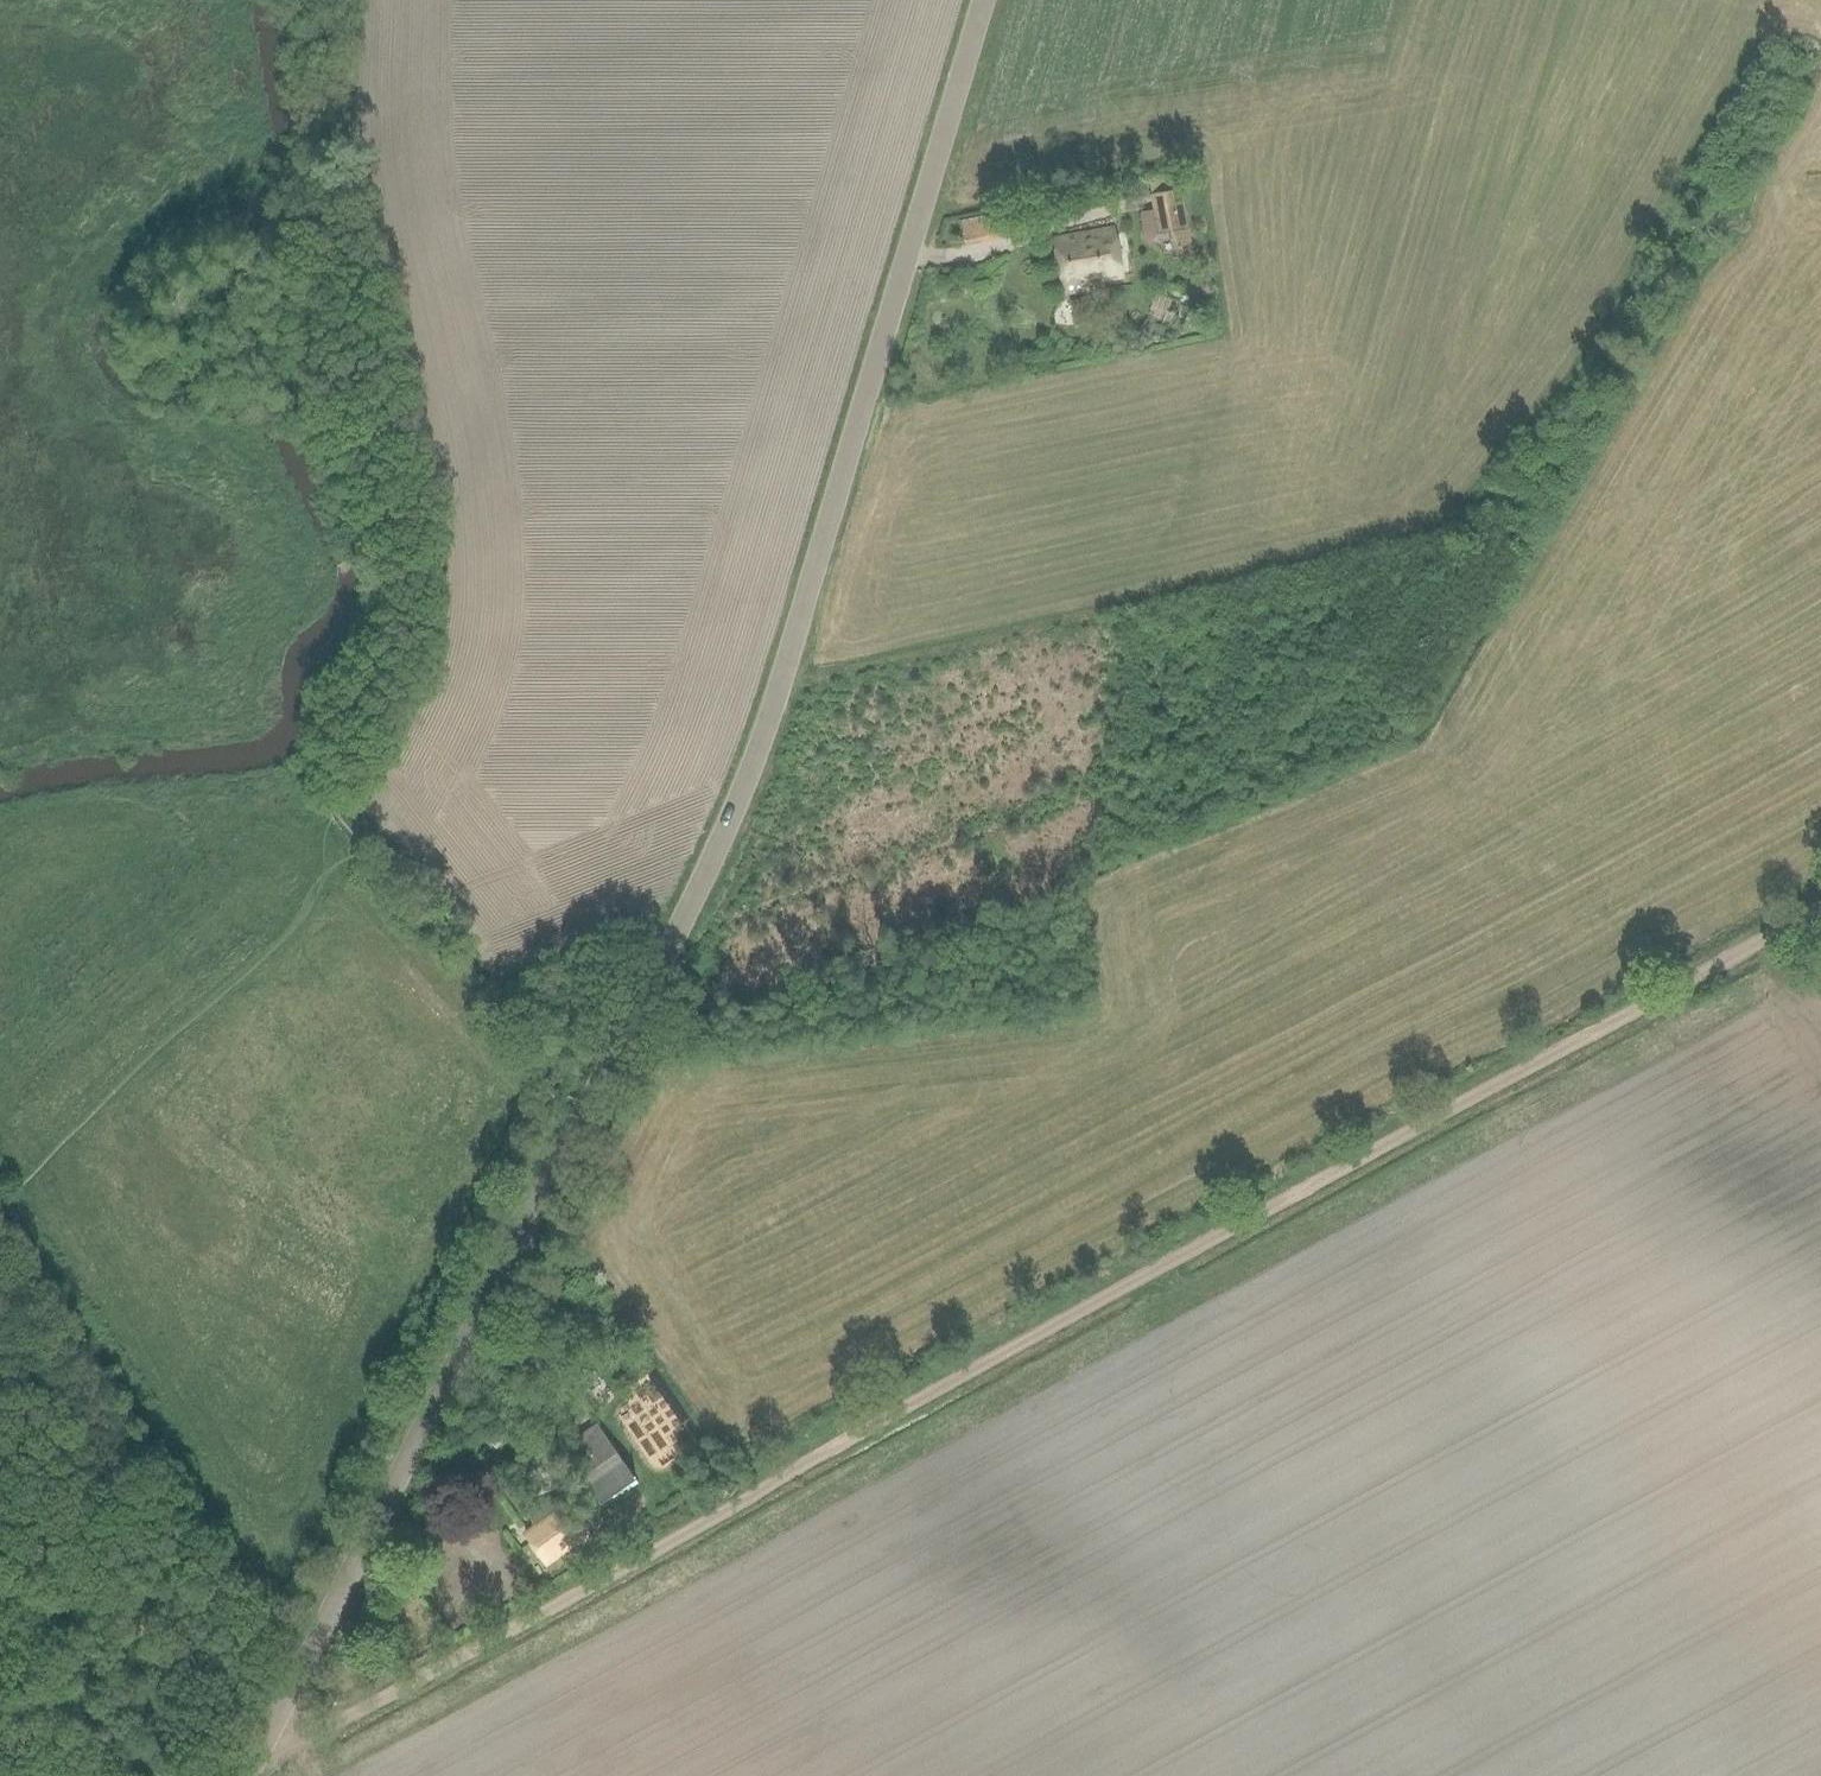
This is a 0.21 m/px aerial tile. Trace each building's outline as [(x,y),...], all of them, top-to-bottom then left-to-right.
[(1196,257),(1183,188),(1151,194),(1153,208),(1149,209),(1154,234),(1174,231),(1188,259),(1196,257)] [(966,217),(971,243),(1010,235),(1005,209),(966,217)] [(1055,235),(1057,246),(1067,294),(1089,289),(1087,278),(1121,271),(1112,224),(1055,235)] [(1071,315),(1087,311),(1084,298),(1069,301),(1071,315)] [(544,1505),(529,1510),(536,1528),(526,1535),(546,1563),(567,1548),(570,1552),(590,1537),(580,1522),(566,1531),(553,1513),(589,1487),(603,1507),(638,1482),(595,1423),(561,1448),(583,1479),(545,1507),(544,1505)]
